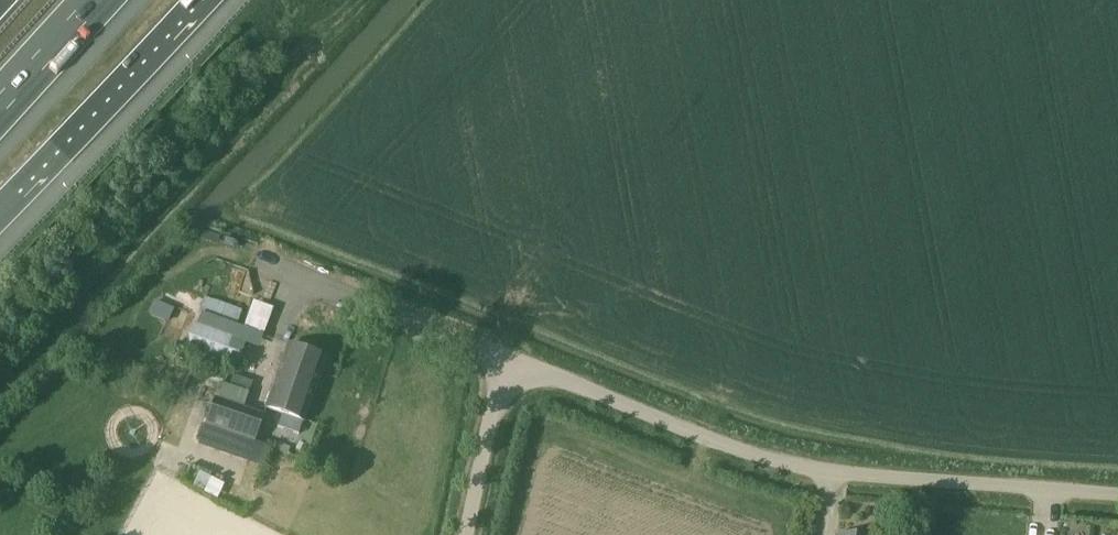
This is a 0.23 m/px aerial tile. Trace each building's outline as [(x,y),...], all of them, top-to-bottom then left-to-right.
[(235,336),(245,309),(215,298),(210,313),(203,311),(199,321),(194,319),(184,346),(236,365),(245,340),(235,336)] [(169,318),(173,306),(155,301),(151,313),(169,318)] [(288,345),(266,406),(305,420),(326,358),(288,345)] [(212,367),(208,380),(219,384),(220,382),(226,384),(229,372),(212,367)] [(235,375),(231,386),(250,392),(254,381),(235,375)] [(215,396),(198,444),(248,461),(265,414),(215,396)]
